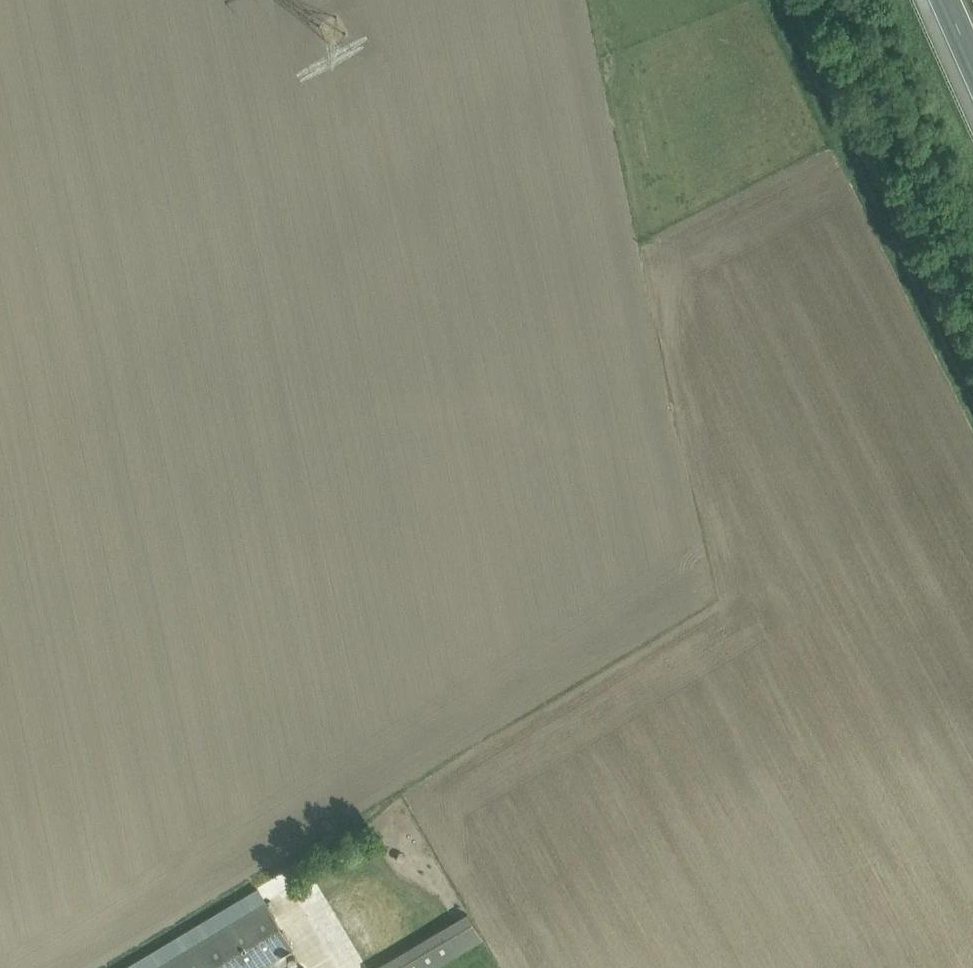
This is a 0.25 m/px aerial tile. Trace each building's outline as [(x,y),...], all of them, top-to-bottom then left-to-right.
[(152,967),(265,967),(297,949),(267,899),(152,967)] [(374,967),(440,967),(487,940),(468,908),(372,965),(374,967)]
